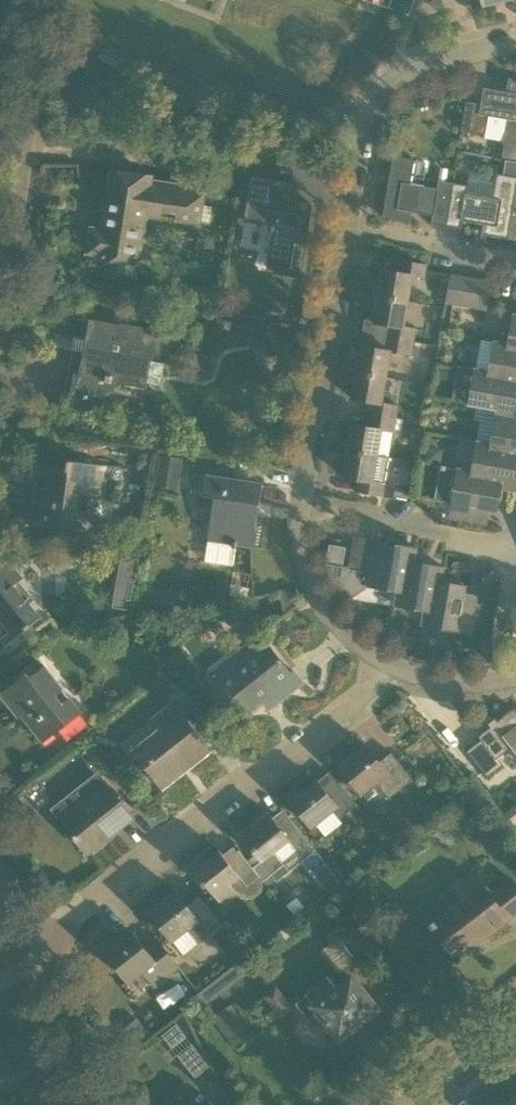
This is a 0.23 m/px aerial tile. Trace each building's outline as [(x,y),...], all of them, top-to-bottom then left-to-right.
[(415,0),(370,0),(389,7),(390,7),(409,14),(415,0)] [(126,61),(104,47),(98,57),(119,71),(126,61)] [(511,81),(509,91),(484,87),(481,103),(467,101),(462,129),(486,133),(489,115),(508,118),(504,143),(506,143),(515,145),(515,82),(511,81)] [(503,157),(515,160),(515,145),(506,143),(503,157)] [(438,188),(411,183),(415,159),(394,155),(383,217),(408,221),(410,210),(433,214),(431,223),(447,226),(454,183),(440,180),(438,188)] [(504,174),(515,176),(515,161),(506,160),(504,174)] [(145,214),(198,222),(201,204),(204,189),(150,181),(151,177),(112,171),(103,230),(92,228),(89,252),(100,254),(99,257),(137,263),(145,214)] [(515,193),(515,176),(499,173),(494,197),(468,193),(469,185),(454,183),(447,226),(461,228),(462,220),(486,224),(484,234),(508,238),(515,193)] [(299,187),(251,178),(243,224),(272,230),(265,268),(289,273),(294,248),(305,250),(313,208),(295,205),(299,187)] [(425,277),(427,264),(400,259),(398,271),(383,269),(378,295),(408,300),(412,275),(425,277)] [(460,303),(465,276),(451,274),(447,301),(460,303)] [(473,305),(478,278),(465,276),(460,303),(473,305)] [(487,308),(492,280),(478,278),(473,305),(487,308)] [(413,341),(415,327),(404,325),(408,300),(378,295),(374,321),(388,324),(386,336),(413,341)] [(514,314),(509,343),(508,349),(515,350),(515,314),(514,314)] [(261,361),(279,353),(264,322),(240,317),(261,361)] [(122,327),(91,321),(91,320),(79,318),(65,394),(86,398),(91,373),(117,378),(146,384),(152,353),(158,354),(162,331),(123,324),(122,327)] [(413,341),(386,336),(384,349),(361,345),(356,371),(387,376),(391,351),(411,354),(412,346),(413,341)] [(494,342),(489,370),(488,376),(515,381),(515,350),(508,349),(509,343),(494,340),(494,342)] [(468,401),(469,381),(472,381),(473,366),(455,365),(454,401),(468,401)] [(515,407),(515,399),(515,381),(488,376),(489,370),(475,368),(469,404),(498,409),(497,414),(513,416),(512,422),(515,422),(515,408),(515,407)] [(369,413),(396,418),(396,417),(398,404),(383,401),(387,376),(356,371),(352,398),(371,401),(369,413)] [(394,428),(396,418),(369,413),(367,426),(352,423),(347,449),(389,457),(389,456),(378,454),(382,429),(394,430),(394,428)] [(512,422),(513,416),(497,414),(492,442),(491,449),(515,453),(515,422),(512,422)] [(491,449),(492,442),(478,440),(473,469),(472,476),(501,481),(501,488),(501,487),(515,490),(515,485),(515,453),(491,449)] [(383,495),(389,457),(347,449),(343,476),(358,478),(356,491),(383,495)] [(178,488),(183,458),(161,455),(156,485),(178,488)] [(101,496),(106,465),(67,459),(66,467),(38,463),(32,501),(43,503),(41,521),(74,526),(76,510),(87,511),(89,494),(101,496)] [(497,512),(501,488),(501,481),(472,476),(473,469),(458,467),(450,517),(487,524),(489,510),(497,512)] [(256,528),(260,504),(263,483),(194,473),(191,492),(203,494),(203,495),(215,497),(209,540),(205,561),(234,565),(237,544),(251,546),(254,528),(256,528)] [(415,561),(417,547),(354,537),(349,567),(370,571),(368,585),(398,590),(403,591),(409,561),(415,561)] [(122,555),(118,576),(135,580),(139,558),(122,555)] [(42,616),(32,603),(35,600),(20,581),(23,578),(9,560),(0,566),(0,618),(2,621),(0,623),(0,636),(6,644),(42,616)] [(442,581),(445,567),(415,562),(415,561),(409,561),(403,591),(398,590),(395,604),(425,610),(431,610),(436,580),(442,581)] [(442,581),(436,580),(431,610),(425,610),(422,624),(472,632),(478,595),(465,593),(466,585),(442,581)] [(284,589),(279,591),(286,614),(296,605),(284,589)] [(290,672),(260,634),(240,650),(236,646),(207,669),(218,682),(245,716),(270,696),(275,704),(303,682),(293,669),(290,672)] [(476,638),(474,654),(489,656),(491,641),(476,638)] [(82,712),(44,665),(30,676),(27,672),(1,693),(19,717),(22,714),(44,742),(82,712)] [(191,766),(211,750),(174,703),(154,719),(162,729),(139,747),(149,759),(144,763),(160,783),(187,762),(191,766)] [(514,708),(479,736),(481,739),(467,750),(488,776),(504,764),(499,757),(512,746),(515,751),(515,711),(514,708)] [(383,766),(380,762),(365,743),(339,764),(352,780),(362,793),(363,794),(377,782),(390,798),(413,779),(393,754),(391,755),(394,758),(383,766)] [(343,788),(335,777),(323,787),(316,779),(290,799),(312,827),(332,811),(339,819),(357,804),(353,799),(343,788)] [(114,824),(130,812),(104,779),(59,816),(88,853),(118,829),(114,824)] [(352,780),(343,788),(353,799),(362,793),(352,780)] [(474,782),(459,794),(473,812),(488,799),(474,782)] [(314,847),(284,809),(273,818),(268,812),(241,833),(262,860),(253,867),(261,876),(269,887),(278,881),(272,873),(284,864),(282,862),(297,851),(302,857),(314,847)] [(239,876),(247,886),(261,876),(253,867),(240,849),(228,859),(220,850),(193,871),(205,886),(207,885),(221,904),(237,891),(230,882),(239,876)] [(324,862),(313,871),(328,890),(340,881),(339,880),(332,871),(324,862)] [(512,879),(490,896),(481,884),(429,924),(433,929),(434,928),(455,955),(484,932),(487,935),(515,912),(515,884),(512,879)] [(194,912),(188,905),(176,890),(149,911),(173,940),(184,954),(198,943),(200,944),(223,925),(205,902),(194,912)] [(339,972),(371,947),(354,925),(322,950),(339,972)] [(142,971),(155,985),(179,966),(158,939),(146,948),(133,931),(121,940),(120,938),(104,950),(129,981),(142,971)] [(227,933),(216,942),(226,954),(237,945),(227,933)] [(377,1008),(353,976),(338,988),(329,977),(296,1002),(309,1019),(320,1010),(340,1037),(377,1008)] [(293,1004),(278,984),(262,996),(277,1016),(293,1004)] [(238,1048),(255,1035),(231,1004),(214,1017),(238,1048)] [(137,1019),(121,1031),(129,1042),(145,1029),(137,1019)] [(177,1024),(163,1035),(172,1047),(186,1036),(177,1024)] [(15,1069),(0,1049),(0,1081),(15,1069)] [(210,1093),(195,1104),(219,1104),(210,1093)]
